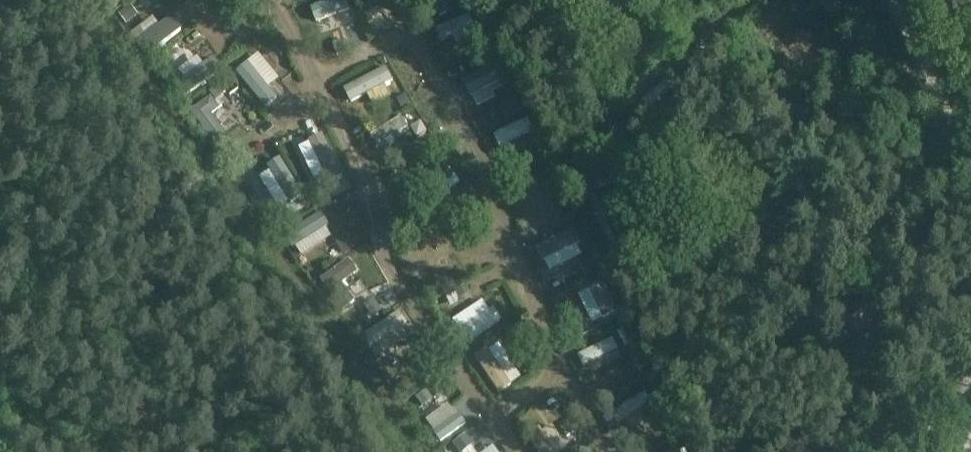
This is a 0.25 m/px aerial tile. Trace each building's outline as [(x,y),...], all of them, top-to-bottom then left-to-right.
[(175,3),(140,26),(150,43),(185,21),(175,3)] [(195,47),(175,58),(186,79),(206,68),(195,47)] [(250,48),(232,62),(263,103),(281,89),(250,48)] [(341,77),(352,101),(379,89),(375,80),(392,73),(385,57),(341,77)] [(211,133),(231,123),(213,87),(192,97),(211,133)] [(408,112),(420,107),(415,95),(403,101),(408,112)] [(401,106),(367,123),(379,146),(413,128),(401,106)] [(519,117),(492,119),(493,135),(521,133),(519,117)] [(315,176),(340,166),(323,124),(298,134),(315,176)] [(268,152),(271,160),(263,163),(275,199),(299,191),(284,146),(268,152)] [(526,190),(545,181),(537,165),(518,174),(526,190)] [(320,204),(290,220),(301,242),(331,227),(320,204)] [(535,242),(552,271),(586,251),(568,222),(535,242)] [(334,251),(356,238),(348,223),(325,237),(334,251)] [(356,291),(346,274),(358,268),(347,250),(322,265),(342,300),(356,291)] [(444,287),(449,299),(461,294),(456,282),(444,287)] [(461,334),(500,319),(488,291),(450,306),(461,334)] [(370,341),(411,322),(402,303),(361,322),(370,341)] [(492,336),(475,345),(481,357),(498,348),(492,336)] [(438,430),(472,416),(465,400),(456,404),(450,389),(426,400),(438,430)] [(524,424),(542,451),(558,441),(541,414),(524,424)]
